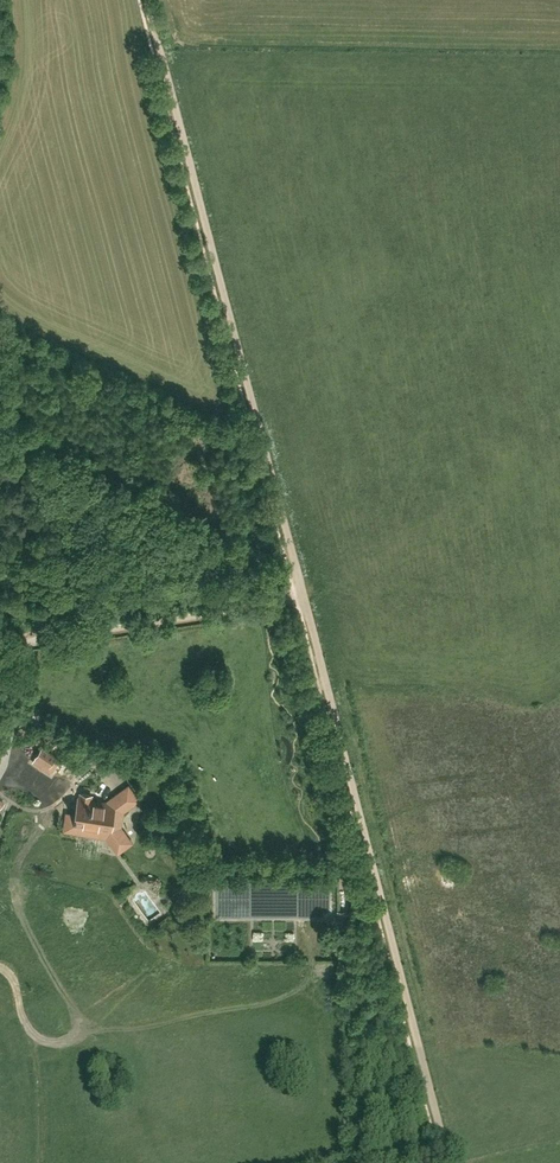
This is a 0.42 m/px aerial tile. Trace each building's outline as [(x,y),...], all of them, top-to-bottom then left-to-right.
[(42,749),(32,763),(51,776),(60,761),(42,749)] [(29,766),(20,780),(28,785),(37,772),(29,766)] [(64,829),(80,831),(81,823),(104,827),(113,839),(112,844),(117,851),(130,841),(119,826),(121,810),(124,807),(119,801),(114,805),(110,799),(105,802),(90,800),(91,794),(79,792),(78,798),(77,798),(75,814),(67,813),(64,829)] [(338,910),(339,926),(345,925),(345,922),(348,922),(348,913),(344,913),(344,910),(338,910)]
